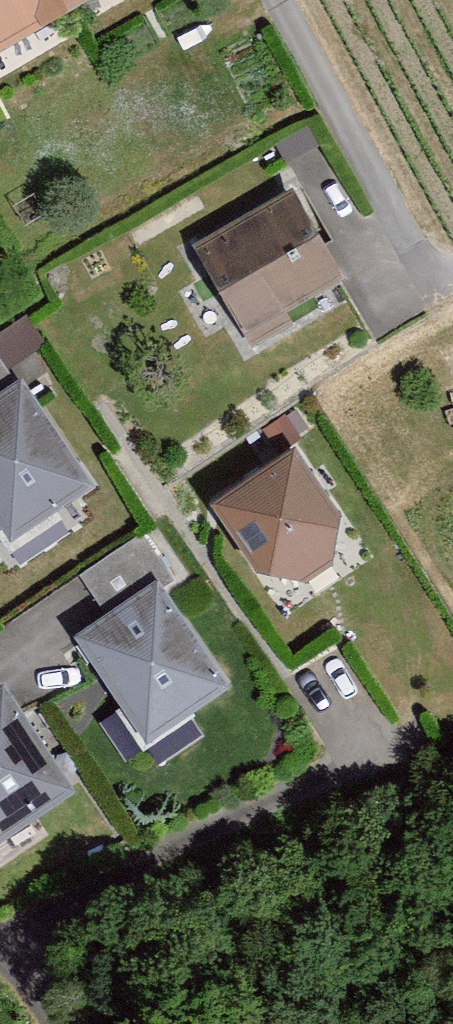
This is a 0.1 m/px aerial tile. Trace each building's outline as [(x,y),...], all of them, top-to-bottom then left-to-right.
[(4,62),(108,0),(0,0),(0,55),(4,62)] [(207,251),(258,340),(353,286),(301,197),(207,251)] [(10,371),(0,355),(0,378),(10,371)] [(20,551),(102,496),(31,390),(0,410),(0,522),(20,551)] [(301,452),(218,508),(270,583),(311,590),(344,569),(351,524),(301,452)] [(111,626),(83,645),(156,751),(238,695),(173,600),(192,587),(154,533),(82,583),(111,626)] [(0,701),(0,855),(82,800),(10,694),(0,701)]
